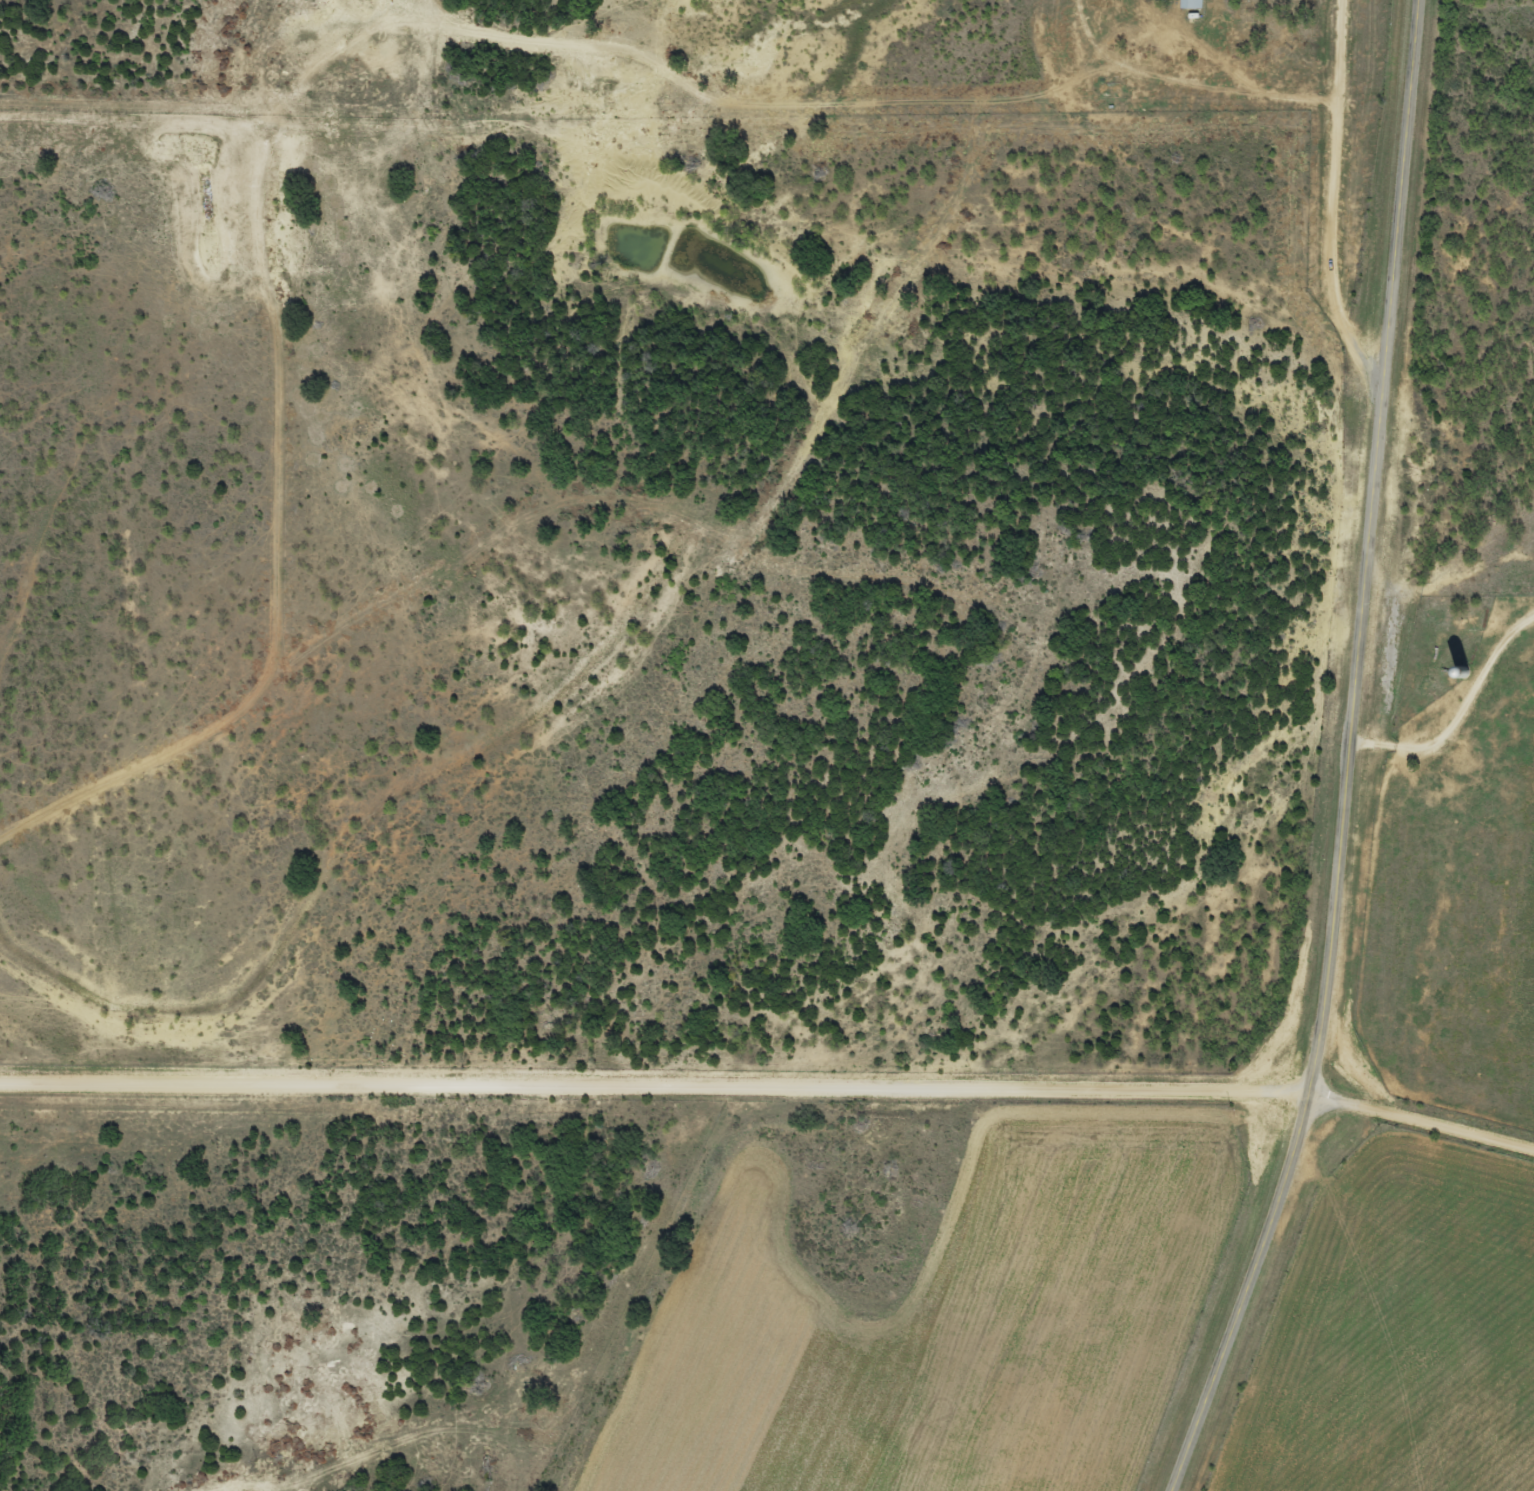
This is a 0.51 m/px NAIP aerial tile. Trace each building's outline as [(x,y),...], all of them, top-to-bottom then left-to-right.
[(1181,10),(1203,10),(1203,0),(1181,0),(1181,10)]
